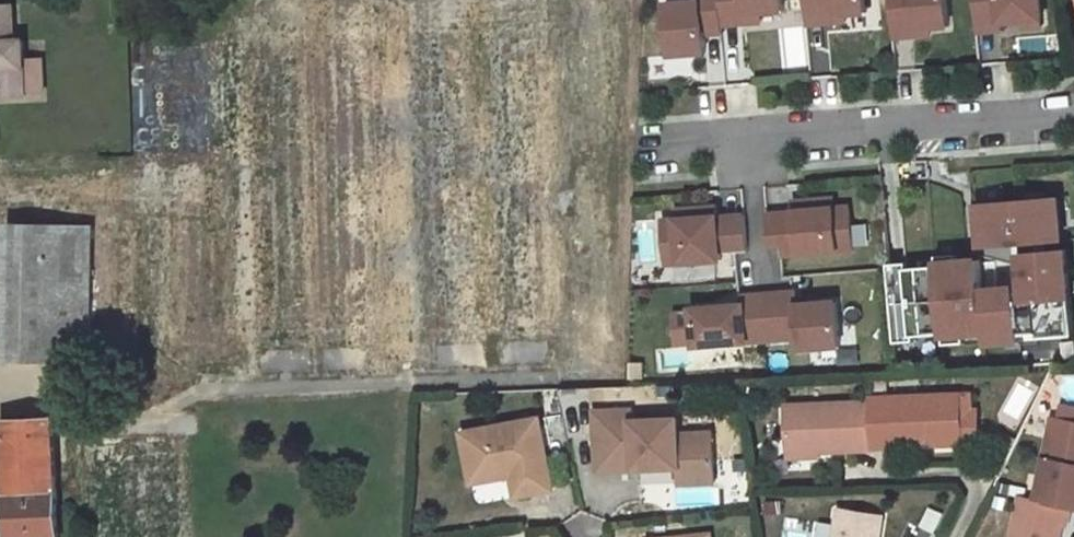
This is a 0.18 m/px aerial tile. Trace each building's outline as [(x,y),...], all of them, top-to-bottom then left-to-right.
[(667,1),(671,52),(706,49),(705,32),(723,30),(722,22),(720,0),(679,0),(667,1)] [(722,22),(746,20),(745,11),(759,10),(785,8),(784,0),(720,0),(722,22)] [(807,21),(826,19),(825,12),(845,11),(867,9),(866,0),(805,0),(807,21)] [(892,34),(911,33),(910,26),(929,24),(948,23),(946,0),(889,0),(892,34)] [(976,28),(1000,26),(999,20),(1023,18),(1041,16),(1040,0),(974,0),(976,28)] [(15,67),(13,40),(3,40),(1,7),(0,7),(0,98),(18,97),(15,67)] [(745,11),(746,20),(760,19),(759,10),(745,11)] [(845,11),(825,12),(826,19),(846,17),(845,11)] [(1042,23),(1041,16),(1023,18),(1023,25),(1042,23)] [(929,24),(910,26),(911,33),(929,31),(929,24)] [(36,95),(33,66),(15,67),(18,97),(36,95)] [(835,194),(814,195),(815,205),(836,204),(835,194)] [(1071,240),(1069,194),(981,199),(984,245),(1071,240)] [(795,208),(768,210),(771,245),(798,243),(798,250),(852,245),(848,202),(836,204),(815,205),(814,195),(794,197),(795,208)] [(678,216),(664,218),(668,261),(722,257),(722,250),(749,247),(746,212),(719,214),(718,203),(698,205),(698,215),(678,216)] [(678,216),(698,215),(698,205),(677,207),(678,216)] [(1073,296),(1073,246),(1027,248),(1030,299),(1073,296)] [(993,283),(991,256),(924,260),(925,289),(944,288),(947,336),(995,333),(996,344),(1030,342),(1027,281),(993,283)] [(671,265),(672,279),(718,277),(718,264),(671,265)] [(763,288),(767,334),(799,331),(800,343),(842,339),(838,295),(817,297),(798,298),(797,292),(797,285),(763,288)] [(767,334),(763,288),(743,290),(744,299),(694,303),(697,340),(767,334)] [(816,290),(797,292),(798,298),(817,297),(816,290)] [(882,400),(801,403),(803,453),(889,450),(888,447),(978,444),(977,409),(972,409),(971,393),(899,396),(899,390),(886,391),(886,396),(881,397),(882,400)] [(636,406),(598,407),(600,466),(682,464),(682,480),(717,479),(716,429),(682,430),(681,415),(637,416),(636,406)] [(541,412),(465,427),(473,470),(474,478),(514,470),(518,491),(555,484),(541,412)] [(1012,536),(1059,536),(1061,525),(1065,526),(1069,508),(1073,509),(1073,423),(1052,418),(1035,501),(1020,498),(1012,536)] [(5,490),(56,487),(52,419),(2,422),(5,490)] [(56,487),(5,490),(7,536),(59,536),(56,487)] [(882,517),(838,511),(835,536),(879,536),(882,517)]
